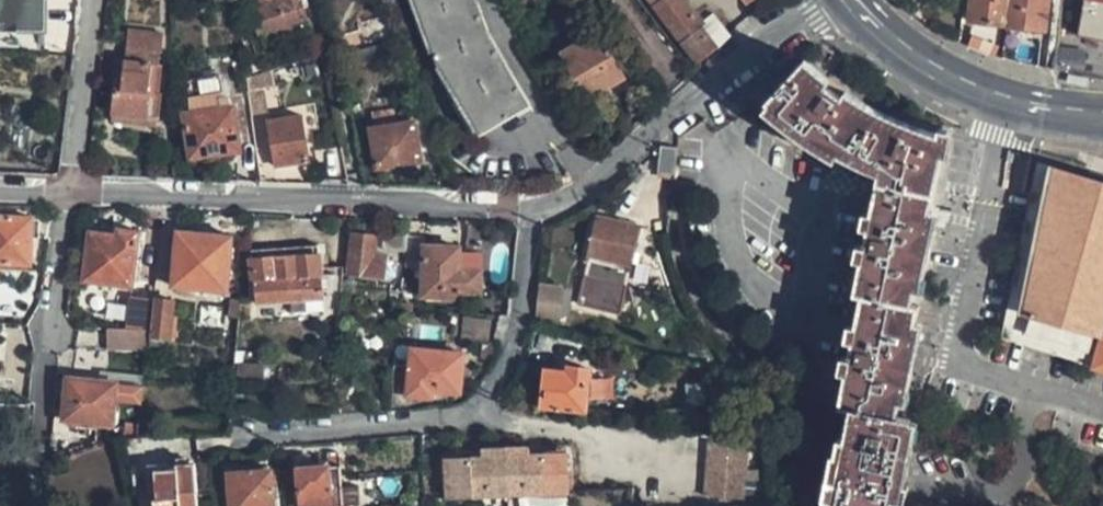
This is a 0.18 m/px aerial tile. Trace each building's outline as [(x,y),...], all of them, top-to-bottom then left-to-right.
[(283,2),(278,4),(276,0),(258,0),(261,8),(254,11),(261,33),(276,28),(280,39),(297,34),(293,23),(307,18),(301,0),(283,0),(283,2)] [(488,27),(478,0),(419,0),(439,56),(482,125),(531,96),(488,27)] [(655,8),(684,44),(699,64),(720,44),(722,42),(732,34),(716,15),(708,22),(701,13),(699,15),(687,0),(649,0),(655,8)] [(992,22),(1006,24),(1009,0),(971,0),(968,18),(971,18),(966,44),(987,54),(992,22)] [(1006,24),(1043,30),(1047,0),(1009,0),(1006,24)] [(1102,39),(1102,0),(1087,0),(1081,35),(1102,39)] [(374,34),(376,43),(402,35),(399,25),(374,34)] [(629,85),(599,29),(559,50),(591,106),(629,85)] [(126,46),(124,62),(124,73),(118,75),(115,78),(113,82),(113,87),(116,90),(115,114),(159,116),(161,91),(157,91),(158,63),(163,63),(164,47),(164,32),(127,30),(126,46)] [(348,63),(380,54),(376,43),(346,52),(348,63)] [(804,57),(765,104),(781,116),(803,132),(833,148),(858,163),(878,173),(853,293),(862,296),(840,406),(853,410),(898,421),(903,389),(911,390),(923,326),(917,325),(920,308),(913,306),(919,275),(926,276),(937,214),(932,213),(945,138),(927,134),(916,130),(893,120),(877,113),(863,106),(855,101),(839,90),(824,79),(804,57)] [(274,81),(271,68),(249,74),(251,87),(262,85),(274,81)] [(193,153),(240,145),(233,104),(229,105),(225,73),(184,80),(190,111),(185,112),(193,153)] [(262,85),(251,87),(254,106),(266,104),(262,85)] [(271,118),(278,164),(313,159),(304,112),(271,118)] [(158,125),(159,116),(115,114),(114,124),(158,125)] [(373,126),(380,163),(423,156),(416,118),(373,126)] [(676,151),(659,150),(658,175),(675,178),(676,151)] [(1102,366),(1102,185),(1033,167),(1004,337),(1102,366)] [(29,264),(31,216),(0,215),(0,262),(29,264)] [(636,230),(592,220),(583,257),(586,258),(581,276),(623,286),(636,230)] [(94,232),(88,281),(135,287),(143,232),(127,229),(125,235),(94,232)] [(381,251),(404,254),(407,239),(407,235),(383,231),(381,251)] [(176,290),(230,294),(235,238),(181,234),(176,290)] [(350,235),(345,277),(382,282),(385,258),(372,256),(375,237),(350,235)] [(404,254),(403,269),(424,270),(424,297),(457,298),(458,293),(480,293),(481,269),(465,269),(465,254),(458,254),(459,248),(425,247),(425,239),(407,239),(404,254)] [(324,299),(320,254),(256,260),(253,261),(259,305),(324,299)] [(481,254),(465,254),(465,269),(481,269),(481,254)] [(389,292),(401,294),(402,275),(391,273),(389,292)] [(535,291),(534,321),(552,322),(556,296),(535,291)] [(125,330),(151,331),(155,302),(128,299),(125,330)] [(223,343),(234,345),(240,303),(229,301),(223,343)] [(177,302),(155,302),(151,331),(151,336),(173,338),(177,302)] [(107,350),(148,353),(151,336),(151,331),(125,330),(108,329),(107,350)] [(461,353),(411,346),(406,391),(430,394),(431,387),(457,391),(461,353)] [(538,404),(578,409),(585,369),(566,367),(565,372),(542,369),(538,404)] [(67,420),(114,424),(118,397),(142,400),(144,385),(71,378),(67,420)] [(853,410),(846,439),(841,438),(837,455),(842,456),(835,488),(828,486),(824,501),(831,502),(830,505),(891,505),(892,504),(899,505),(901,505),(905,491),(895,489),(902,460),(907,461),(910,449),(905,448),(910,424),(898,421),(853,410)] [(736,497),(741,440),(701,436),(696,493),(736,497)] [(448,496),(520,493),(517,444),(477,446),(478,455),(445,457),(448,496)] [(520,493),(563,491),(563,452),(528,453),(527,444),(517,444),(520,493)] [(301,505),(342,505),(340,486),(337,454),(323,456),(324,468),(298,471),(301,505)] [(251,474),(229,476),(232,505),(281,505),(280,499),(273,500),(270,472),(269,468),(269,467),(268,466),(267,465),(266,465),(252,466),(251,467),(250,468),(250,469),(250,470),(251,474)] [(152,474),(155,503),(152,503),(153,505),(194,505),(192,471),(152,474)] [(359,486),(340,486),(342,505),(361,505),(359,486)]
